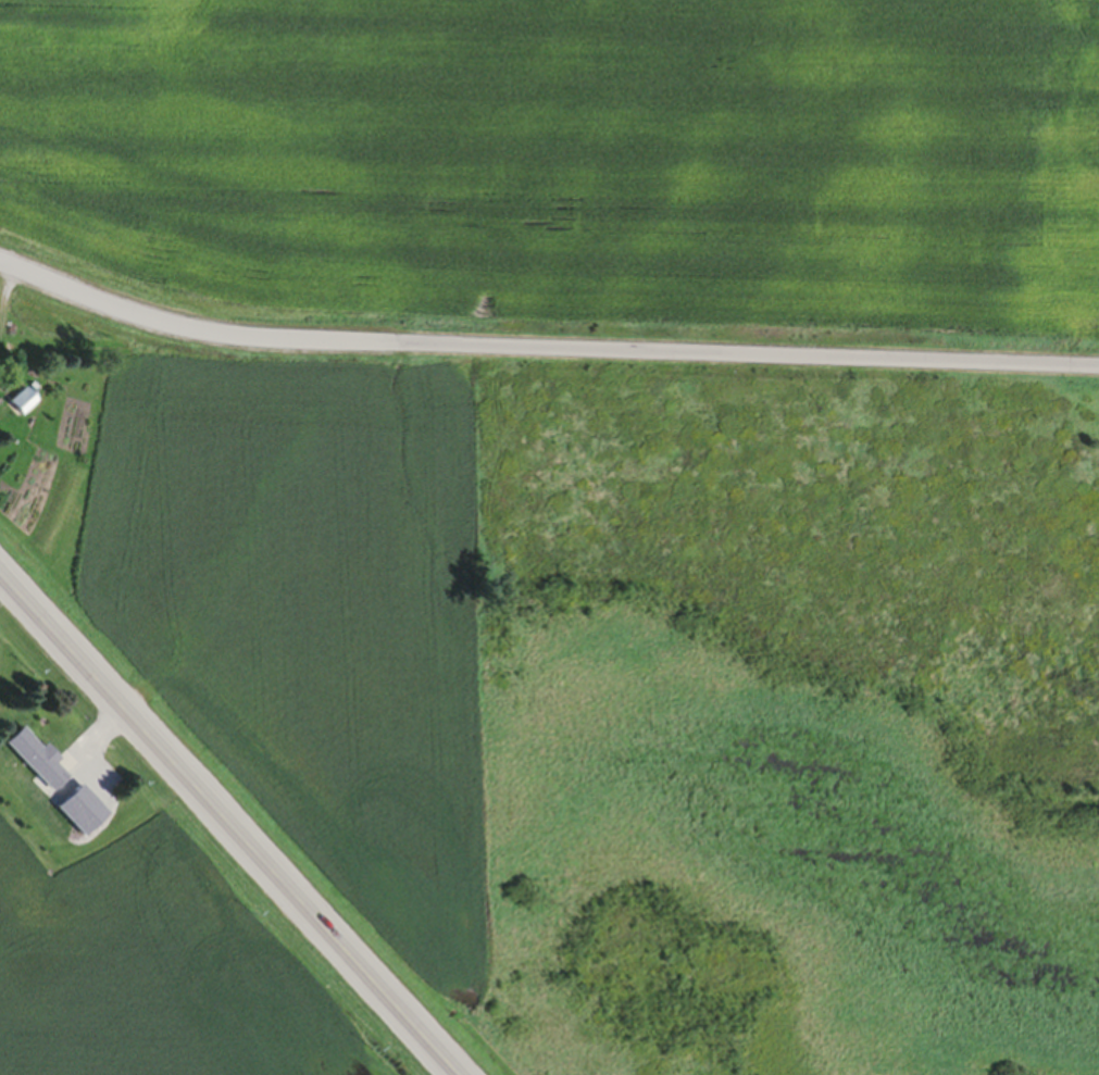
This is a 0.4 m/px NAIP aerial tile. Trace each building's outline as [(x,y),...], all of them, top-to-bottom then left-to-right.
[(36,405),(23,391),(7,406),(20,420),(36,405)] [(51,795),(67,779),(26,738),(10,754),(51,795)] [(74,818),(84,828),(97,816),(86,806),(74,818)]
